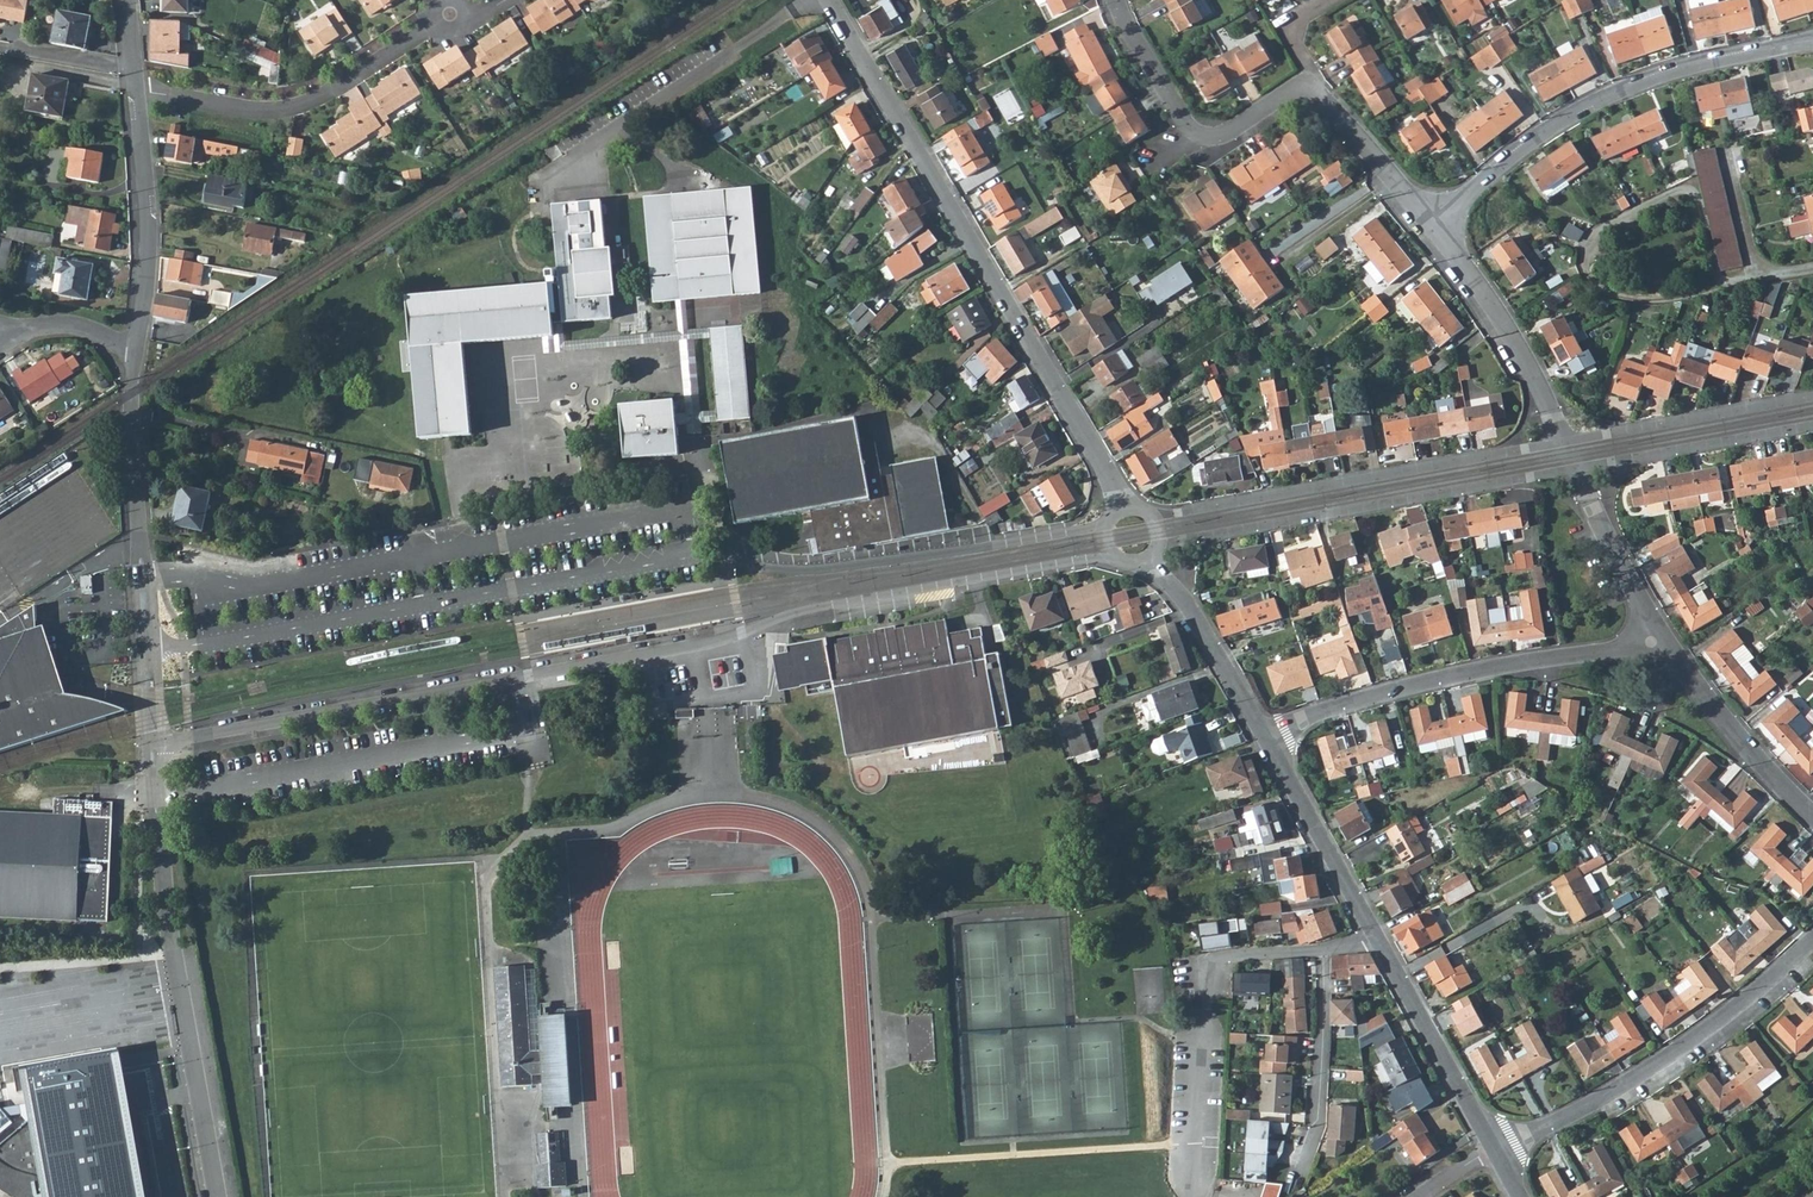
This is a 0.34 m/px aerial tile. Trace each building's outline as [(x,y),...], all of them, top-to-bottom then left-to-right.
[(25,22),(30,0),(0,0),(0,21),(1,17),(25,22)] [(167,12),(189,11),(189,0),(167,0),(167,12)] [(394,0),(362,0),(371,14),(390,3),(394,0)] [(561,23),(561,24),(573,17),(572,16),(582,9),(580,5),(577,0),(540,0),(527,8),(532,16),(544,33),(561,23)] [(903,22),(890,0),(883,0),(878,3),(880,6),(860,18),(874,40),(903,22)] [(1056,18),(1083,6),(1080,0),(1047,0),(1056,18)] [(1191,1),(1191,0),(1175,0),(1168,4),(1172,10),(1169,12),(1180,31),(1204,17),(1195,0),(1192,0),(1191,1)] [(1482,5),(1490,0),(1489,0),(1441,0),(1455,24),(1484,7),(1482,5)] [(1582,15),(1575,0),(1565,0),(1561,2),(1570,21),(1582,15)] [(1594,9),(1589,0),(1575,0),(1582,15),(1594,9)] [(1718,0),(1687,0),(1695,39),(1725,32),(1718,3),(1718,0)] [(1725,32),(1754,26),(1748,0),(1732,0),(1718,3),(1725,32)] [(1779,23),(1808,13),(1803,0),(1772,0),(1779,23)] [(1808,13),(1812,11),(1812,0),(1803,0),(1808,13)] [(1426,27),(1433,22),(1422,4),(1415,8),(1413,6),(1395,17),(1409,40),(1427,29),(1426,27)] [(1635,26),(1663,17),(1660,8),(1632,17),(1635,26)] [(92,17),(59,10),(52,42),(83,48),(87,27),(90,28),(92,17)] [(300,35),(315,57),(332,45),(340,39),(342,40),(352,33),(337,10),(327,16),(327,17),(300,35)] [(914,36),(931,20),(927,13),(909,30),(914,36)] [(525,21),(536,38),(544,33),(532,16),(525,21)] [(1644,54),(1673,45),(1663,17),(1635,26),(1644,54)] [(497,28),(492,31),(493,33),(488,36),(478,43),(479,45),(472,50),(486,72),(528,44),(512,19),(497,28)] [(155,21),(154,61),(189,67),(190,26),(182,23),(155,21)] [(1341,58),(1346,56),(1351,64),(1373,51),(1364,37),(1358,40),(1348,23),(1327,35),(1341,58)] [(1503,38),(1509,34),(1505,26),(1489,36),(1494,44),(1503,38)] [(1606,35),(1616,64),(1644,54),(1635,26),(1606,35)] [(1084,28),(1063,38),(1067,46),(1065,47),(1078,73),(1072,76),(1079,89),(1089,83),(1109,71),(1105,63),(1091,34),(1088,35),(1084,28)] [(811,73),(830,61),(833,60),(816,33),(786,51),(803,78),(811,73)] [(1038,53),(1053,46),(1048,35),(1032,42),(1038,53)] [(1237,47),(1239,49),(1225,56),(1237,79),(1247,73),(1250,79),(1273,66),(1256,36),(1237,47)] [(1502,62),(1513,55),(1503,38),(1494,44),(1491,45),(1502,62)] [(280,66),(281,56),(252,43),(248,52),(280,66)] [(1491,45),(1480,52),(1489,66),(1491,69),(1502,62),(1491,45)] [(925,81),(904,46),(887,56),(907,90),(925,81)] [(439,89),(471,69),(477,78),(486,72),(472,50),(463,56),(457,48),(444,56),(436,62),(434,59),(424,66),(439,89)] [(1555,62),(1570,88),(1595,75),(1581,48),(1555,62)] [(1394,99),(1386,86),(1375,68),(1381,65),(1373,51),(1351,64),(1356,72),(1351,75),(1365,98),(1371,109),(1381,102),(1383,105),(1394,99)] [(246,57),(271,67),(269,83),(278,84),(280,66),(248,52),(246,57)] [(1470,59),(1479,73),(1489,66),(1480,52),(1470,59)] [(1230,83),(1237,79),(1225,56),(1211,64),(1214,70),(1196,80),(1209,101),(1232,88),(1230,83)] [(827,100),(846,89),(830,61),(811,73),(803,78),(813,95),(821,90),(827,100)] [(1529,76),(1543,103),(1570,88),(1555,62),(1529,76)] [(1375,68),(1386,86),(1394,81),(1383,64),(1375,68)] [(373,94),(365,99),(372,110),(380,124),(390,119),(388,115),(422,94),(404,68),(389,77),(384,81),(386,85),(382,88),(381,85),(371,91),(373,94)] [(1812,90),(1812,68),(1772,77),(1776,97),(1812,90)] [(1107,112),(1110,111),(1114,118),(1133,106),(1128,99),(1131,97),(1119,79),(1112,69),(1109,71),(1089,83),(1097,95),(1107,112)] [(32,72),(25,108),(60,116),(69,80),(32,72)] [(1420,78),(1408,86),(1413,93),(1418,90),(1419,90),(1425,86),(1420,78)] [(1430,106),(1449,94),(1438,78),(1425,86),(1419,90),(1424,97),(1430,106)] [(1726,109),(1747,104),(1742,80),(1721,85),(1726,109)] [(1699,90),(1704,113),(1726,109),(1721,85),(1699,90)] [(937,128),(957,116),(942,91),(939,93),(935,86),(918,96),(937,128)] [(1407,97),(1412,104),(1424,97),(1419,90),(1418,90),(1413,93),(1407,97)] [(1522,116),(1505,93),(1481,110),(1499,134),(1522,116)] [(1099,117),(1107,112),(1097,95),(1089,100),(1088,104),(1095,116),(1099,117)] [(324,136),(337,159),(368,139),(367,137),(383,127),(380,124),(372,110),(365,99),(350,110),(352,114),(344,119),(338,123),(339,126),(324,136)] [(1371,109),(1376,116),(1397,104),(1394,99),(1383,105),(1381,102),(1371,109)] [(705,115),(705,114),(699,105),(689,110),(695,121),(696,120),(705,115)] [(872,132),(856,105),(836,116),(853,143),(854,142),(872,132)] [(1140,112),(1137,113),(1133,106),(1114,118),(1118,125),(1116,126),(1128,144),(1150,129),(1140,112)] [(1812,118),(1812,108),(1802,111),(1804,120),(1812,118)] [(1456,127),(1474,152),(1499,134),(1481,110),(1456,127)] [(1645,142),(1665,134),(1655,111),(1635,120),(1645,142)] [(971,133),(985,126),(995,120),(991,113),(985,116),(984,113),(942,138),(965,178),(989,164),(971,133)] [(703,130),(711,124),(705,115),(696,120),(703,130)] [(1812,132),(1812,118),(1804,120),(1802,121),(1805,134),(1812,132)] [(1445,147),(1440,139),(1428,120),(1420,125),(1419,123),(1402,134),(1417,157),(1433,147),(1437,152),(1445,147)] [(1592,139),(1604,159),(1645,142),(1635,120),(1592,139)] [(180,137),(179,137),(182,125),(172,123),(170,135),(169,135),(165,159),(191,164),(193,158),(203,161),(204,153),(229,158),(235,159),(237,153),(238,148),(180,137)] [(722,142),(733,131),(728,126),(717,136),(722,142)] [(877,157),(887,152),(874,131),(872,132),(854,142),(860,153),(853,157),(849,159),(859,175),(871,168),(880,162),(877,157)] [(1272,152),(1270,147),(1262,152),(1282,184),(1313,163),(1293,132),(1281,140),(1284,145),(1272,152)] [(1417,157),(1402,134),(1399,137),(1414,159),(1417,157)] [(302,142),(291,139),(287,157),(299,159),(302,142)] [(1569,145),(1551,157),(1568,183),(1587,171),(1569,145)] [(98,184),(104,154),(68,148),(65,158),(73,160),(69,178),(98,184)] [(1716,156),(1714,148),(1692,153),(1694,161),(1716,156)] [(1251,204),(1282,184),(1262,152),(1253,158),(1256,162),(1246,169),(1243,164),(1230,172),(1251,204)] [(1694,161),(1692,153),(1684,154),(1689,175),(1697,174),(1696,170),(1694,161)] [(1696,170),(1718,165),(1716,156),(1694,161),(1696,170)] [(1551,157),(1529,171),(1543,192),(1544,191),(1549,198),(1569,185),(1568,183),(1551,157)] [(1116,163),(1088,181),(1112,218),(1136,203),(1129,193),(1123,182),(1127,180),(1116,163)] [(1335,181),(1345,174),(1338,164),(1321,175),(1328,186),(1335,181)] [(1720,174),(1718,165),(1696,170),(1697,174),(1698,179),(1720,174)] [(1335,181),(1342,190),(1352,184),(1345,174),(1335,181)] [(1720,174),(1698,179),(1699,187),(1721,182),(1720,174)] [(206,200),(242,207),(247,181),(210,175),(206,200)] [(900,218),(921,205),(905,178),(884,191),(900,218)] [(1127,180),(1123,182),(1129,193),(1133,190),(1127,180)] [(1203,230),(1234,211),(1214,180),(1206,186),(1208,189),(1199,195),(1196,192),(1184,200),(1203,230)] [(1699,187),(1701,195),(1723,190),(1721,182),(1699,187)] [(997,230),(1020,217),(1001,184),(981,196),(990,211),(993,217),(990,219),(997,230)] [(753,185),(647,193),(655,298),(678,297),(743,292),(761,290),(753,185)] [(875,194),(866,188),(851,208),(859,214),(875,194)] [(1703,203),(1725,198),(1723,190),(1701,195),(1703,203)] [(1631,206),(1623,193),(1617,197),(1623,210),(1631,206)] [(602,196),(555,200),(557,222),(562,289),(565,328),(612,325),(610,293),(606,245),(602,196)] [(1726,206),(1725,198),(1703,203),(1705,211),(1726,206)] [(926,214),(921,205),(900,218),(887,225),(899,246),(924,227),(919,218),(926,214)] [(1706,219),(1728,214),(1726,206),(1705,211),(1706,219)] [(1031,237),(1062,218),(1056,207),(1046,213),(1024,226),(1031,237)] [(67,226),(81,228),(77,247),(112,253),(115,237),(121,238),(123,226),(117,225),(119,217),(70,208),(67,226)] [(1730,223),(1728,214),(1706,219),(1708,228),(1730,223)] [(1371,263),(1395,244),(1377,221),(1352,239),(1371,263)] [(1811,221),(1790,226),(1793,234),(1797,236),(1812,232),(1812,230),(1811,221)] [(1730,223),(1708,228),(1710,237),(1732,232),(1730,223)] [(301,241),(302,234),(249,224),(244,250),(271,254),(274,236),(301,241)] [(1031,237),(1024,226),(1016,231),(1023,242),(1031,237)] [(1064,246),(1080,237),(1074,227),(1058,236),(1064,246)] [(51,249),(54,236),(8,228),(6,240),(9,241),(35,246),(51,249)] [(917,256),(937,241),(929,231),(886,262),(896,281),(923,267),(917,256)] [(1014,277),(1036,264),(1023,242),(1016,231),(997,243),(995,244),(1014,277)] [(1710,237),(1712,245),(1734,241),(1732,232),(1710,237)] [(839,251),(847,256),(859,242),(851,236),(839,251)] [(4,273),(8,247),(9,241),(6,240),(0,239),(0,273),(4,273)] [(1324,260),(1339,249),(1332,239),(1316,250),(1324,260)] [(1220,261),(1238,286),(1268,266),(1250,240),(1220,261)] [(1511,240),(1492,253),(1504,271),(1524,258),(1511,240)] [(1734,241),(1712,245),(1714,254),(1736,249),(1734,241)] [(1415,268),(1395,244),(1371,263),(1390,286),(1415,268)] [(606,245),(610,293),(616,292),(612,245),(606,245)] [(1090,253),(1087,247),(1069,258),(1072,264),(1090,253)] [(1538,259),(1542,257),(1537,249),(1524,258),(1504,271),(1517,289),(1537,276),(1531,268),(1540,262),(1538,259)] [(1738,257),(1736,249),(1714,254),(1715,262),(1738,257)] [(1198,255),(1208,270),(1215,265),(1205,250),(1198,255)] [(167,281),(201,286),(204,267),(195,264),(196,255),(177,251),(176,260),(171,259),(167,281)] [(1738,257),(1715,262),(1717,271),(1739,266),(1738,257)] [(1050,270),(1053,276),(1072,264),(1069,258),(1050,270)] [(57,275),(53,295),(86,301),(92,267),(58,260),(55,274),(57,275)] [(1195,281),(1181,262),(1152,280),(1154,284),(1139,292),(1147,305),(1156,300),(1159,305),(1195,281)] [(933,301),(937,308),(941,305),(938,299),(942,297),(945,302),(970,288),(956,264),(921,285),(924,291),(921,293),(927,304),(933,301)] [(1255,310),(1285,290),(1268,266),(1238,286),(1255,310)] [(1021,305),(1033,298),(1052,329),(1067,319),(1056,301),(1041,276),(1014,293),(1021,305)] [(1574,281),(1561,289),(1566,297),(1579,288),(1574,281)] [(1427,283),(1403,302),(1422,325),(1446,307),(1427,283)] [(552,312),(555,341),(533,343),(535,359),(682,348),(686,411),(677,412),(678,431),(745,426),(744,415),(753,414),(745,321),(743,292),(678,297),(681,336),(566,345),(565,328),(562,289),(551,290),(552,312)] [(229,307),(231,294),(211,290),(208,303),(229,307)] [(470,439),(463,348),(461,319),(552,312),(551,290),(409,300),(420,443),(442,441),(470,439)] [(158,295),(152,318),(186,323),(189,300),(158,295)] [(1060,334),(1074,356),(1088,347),(1092,354),(1096,355),(1115,343),(1116,339),(1101,317),(1114,308),(1105,295),(1074,315),(1069,318),(1074,326),(1060,334)] [(1297,301),(1305,314),(1316,307),(1308,295),(1297,301)] [(1074,315),(1063,296),(1056,301),(1067,319),(1069,318),(1074,315)] [(1376,297),(1362,308),(1368,316),(1382,305),(1376,297)] [(967,339),(992,325),(976,298),(949,315),(953,322),(956,321),(967,339)] [(1759,314),(1763,303),(1753,299),(1748,315),(1758,318),(1759,314)] [(858,336),(869,324),(876,317),(862,302),(850,315),(856,322),(852,326),(858,336)] [(876,317),(869,324),(877,332),(898,311),(890,303),(876,317)] [(1768,317),(1772,306),(1763,303),(1759,314),(1768,317)] [(1374,324),(1389,312),(1382,305),(1368,316),(1374,324)] [(1441,349),(1465,330),(1446,307),(1422,325),(1441,349)] [(1704,325),(1708,313),(1700,311),(1696,322),(1704,325)] [(555,341),(552,312),(461,319),(463,348),(533,343),(555,341)] [(1247,326),(1251,333),(1271,320),(1267,313),(1247,326)] [(1578,333),(1572,322),(1566,325),(1562,317),(1541,328),(1551,348),(1573,336),(1578,333)] [(1551,348),(1562,367),(1583,355),(1573,336),(1551,348)] [(1809,347),(1781,338),(1775,355),(1773,361),(1801,370),(1806,357),(1809,347)] [(993,383),(1017,362),(997,339),(979,355),(976,352),(963,365),(977,381),(985,374),(993,383)] [(1649,368),(1642,386),(1670,396),(1675,381),(1681,363),(1685,351),(1686,349),(1676,345),(1670,359),(1654,353),(1649,368)] [(1742,361),(1740,368),(1767,377),(1773,361),(1775,355),(1748,345),(1742,361)] [(1158,347),(1138,360),(1144,369),(1164,356),(1158,347)] [(1681,363),(1675,381),(1701,390),(1707,374),(1709,368),(1695,362),(1697,355),(1685,351),(1681,363)] [(1742,361),(1715,352),(1709,368),(1707,374),(1734,384),(1740,368),(1742,361)] [(48,361),(45,356),(30,365),(22,370),(18,365),(10,371),(32,404),(62,384),(61,382),(74,374),(61,353),(48,361)] [(1104,387),(1127,373),(1126,371),(1120,362),(1115,354),(1092,369),(1104,387)] [(1149,378),(1170,365),(1164,356),(1144,369),(1149,378)] [(1131,368),(1125,358),(1120,362),(1126,371),(1131,368)] [(1416,375),(1429,369),(1433,368),(1433,367),(1428,358),(1412,366),(1416,375)] [(1649,368),(1624,360),(1612,392),(1637,402),(1642,386),(1649,368)] [(1470,378),(1467,365),(1457,367),(1460,380),(1470,378)] [(1014,413),(1039,399),(1025,375),(1007,386),(1016,400),(1009,404),(1014,413)] [(1260,381),(1262,394),(1266,394),(1276,392),(1273,378),(1260,381)] [(1214,380),(1205,384),(1214,403),(1222,398),(1214,380)] [(1135,383),(1111,398),(1122,416),(1146,401),(1137,387),(1135,383)] [(1146,401),(1153,396),(1144,383),(1137,387),(1146,401)] [(1327,383),(1318,384),(1321,399),(1330,398),(1327,383)] [(0,388),(0,421),(15,411),(0,388)] [(933,395),(926,388),(904,410),(911,417),(921,408),(927,402),(933,395)] [(934,409),(946,398),(938,390),(933,395),(927,402),(934,409)] [(1279,407),(1288,405),(1285,390),(1276,392),(1279,407)] [(1266,394),(1274,431),(1283,430),(1279,407),(1276,392),(1266,394)] [(1404,394),(1397,395),(1399,406),(1406,405),(1404,394)] [(1494,419),(1506,417),(1502,394),(1490,396),(1491,405),(1466,410),(1470,432),(1496,427),(1494,419)] [(1146,401),(1122,416),(1126,421),(1108,433),(1120,453),(1164,423),(1153,408),(1159,404),(1154,395),(1153,396),(1146,401)] [(676,399),(623,403),(627,458),(680,454),(678,431),(677,412),(676,399)] [(921,408),(926,417),(934,409),(927,402),(921,408)] [(929,422),(938,413),(934,409),(926,417),(929,422)] [(1470,432),(1466,410),(1438,415),(1442,437),(1470,432)] [(1013,413),(987,433),(992,441),(992,440),(1019,421),(1013,413)] [(857,439),(853,414),(719,439),(735,522),(808,508),(816,551),(847,545),(948,526),(935,453),(888,462),(890,474),(882,476),(875,436),(857,439)] [(744,415),(745,426),(753,424),(753,414),(744,415)] [(1442,437),(1438,415),(1409,420),(1413,443),(1442,437)] [(1363,429),(1367,450),(1376,450),(1370,417),(1351,416),(1351,431),(1363,429)] [(1384,425),(1389,448),(1413,443),(1409,420),(1384,425)] [(996,447),(1016,436),(1029,459),(1032,457),(1038,466),(1058,454),(1040,422),(1025,430),(1020,421),(1019,421),(992,440),(996,447)] [(1311,438),(1315,461),(1341,457),(1337,434),(1326,436),(1324,424),(1309,427),(1311,438)] [(1367,450),(1363,429),(1351,431),(1337,434),(1341,457),(1367,452),(1367,450)] [(1152,460),(1178,444),(1169,430),(1141,447),(1144,451),(1127,461),(1142,485),(1160,474),(1152,460)] [(1285,443),(1283,430),(1274,431),(1252,436),(1255,450),(1260,449),(1261,456),(1264,471),(1290,466),(1285,443)] [(1261,456),(1260,449),(1255,450),(1252,436),(1239,438),(1247,455),(1248,457),(1261,456)] [(1290,466),(1315,461),(1311,438),(1285,443),(1290,466)] [(305,479),(309,457),(252,444),(247,467),(305,479)] [(326,460),(324,469),(332,470),(337,448),(329,447),(326,460)] [(970,457),(965,450),(951,460),(955,467),(970,457)] [(1794,455),(1800,486),(1812,483),(1812,451),(1794,455)] [(1192,465),(1185,453),(1166,464),(1174,476),(1192,465)] [(1248,457),(1247,455),(1197,466),(1190,470),(1193,483),(1201,482),(1202,486),(1207,485),(1208,487),(1243,481),(1242,474),(1254,472),(1248,457)] [(1794,455),(1766,460),(1770,483),(1781,480),(1783,489),(1800,486),(1794,455)] [(324,469),(326,460),(309,457),(305,479),(303,485),(320,489),(324,469)] [(1038,466),(1032,457),(1029,459),(1034,468),(1038,466)] [(966,477),(978,468),(971,459),(959,467),(966,477)] [(1772,491),(1770,483),(1766,460),(1731,467),(1736,498),(1772,491)] [(375,461),(371,482),(408,491),(413,469),(375,461)] [(1718,468),(1695,473),(1699,496),(1707,494),(1710,504),(1724,501),(1718,468)] [(1671,501),(1699,496),(1695,473),(1667,478),(1671,501)] [(1055,512),(1075,500),(1060,474),(1014,501),(1021,512),(1028,508),(1033,517),(1043,511),(1042,509),(1050,504),(1055,512)] [(1667,478),(1642,482),(1644,490),(1631,492),(1634,508),(1671,501),(1667,478)] [(183,487),(175,524),(204,531),(212,493),(183,487)] [(979,508),(985,518),(995,512),(1011,502),(1005,492),(979,508)] [(1671,501),(1672,506),(1700,501),(1699,496),(1671,501)] [(1496,510),(1499,532),(1500,540),(1514,538),(1512,530),(1523,529),(1528,528),(1527,512),(1520,513),(1519,506),(1496,510)] [(1777,521),(1786,519),(1784,507),(1775,509),(1777,521)] [(1769,522),(1777,521),(1775,509),(1767,510),(1769,522)] [(1471,537),(1499,532),(1496,510),(1467,515),(1471,537)] [(988,524),(999,518),(995,512),(985,518),(987,522),(988,524)] [(1467,515),(1443,519),(1446,541),(1448,541),(1449,550),(1463,548),(1462,539),(1471,537),(1467,515)] [(1715,532),(1713,516),(1703,518),(1705,530),(1715,532)] [(1703,518),(1694,519),(1697,535),(1705,530),(1703,518)] [(1405,558),(1414,555),(1433,564),(1441,562),(1429,521),(1404,528),(1398,530),(1397,527),(1380,531),(1387,556),(1399,553),(1406,556),(1405,558)] [(1358,554),(1350,532),(1330,539),(1338,561),(1358,554)] [(1677,535),(1668,537),(1646,547),(1653,560),(1664,553),(1679,545),(1677,535)] [(1276,553),(1273,544),(1265,546),(1269,568),(1279,566),(1276,553)] [(1688,593),(1679,577),(1694,568),(1685,553),(1680,544),(1679,545),(1664,553),(1669,563),(1655,571),(1673,602),(1688,593)] [(1753,554),(1747,544),(1739,548),(1745,559),(1753,554)] [(1296,547),(1284,551),(1288,567),(1291,577),(1299,575),(1304,587),(1335,577),(1323,545),(1312,549),(1311,545),(1298,550),(1296,547)] [(1267,568),(1269,568),(1265,546),(1230,552),(1234,575),(1247,572),(1248,578),(1268,575),(1267,568)] [(1276,553),(1279,566),(1280,569),(1288,567),(1284,551),(1276,553)] [(1535,568),(1532,552),(1525,553),(1527,569),(1530,569),(1535,568)] [(1387,556),(1390,566),(1402,563),(1405,558),(1406,556),(1399,553),(1387,556)] [(1525,553),(1514,555),(1516,571),(1527,569),(1525,553)] [(1507,623),(1510,641),(1545,636),(1538,591),(1547,590),(1541,567),(1535,568),(1530,569),(1534,591),(1522,593),(1524,605),(1505,607),(1505,609),(1507,623)] [(1455,580),(1453,569),(1444,571),(1445,577),(1447,581),(1455,580)] [(1375,576),(1359,581),(1360,585),(1347,589),(1347,591),(1351,609),(1352,613),(1353,616),(1353,617),(1371,611),(1377,631),(1383,629),(1397,674),(1406,672),(1390,620),(1382,596),(1375,576)] [(1076,594),(1074,589),(1064,593),(1074,623),(1112,609),(1104,584),(1076,594)] [(1673,602),(1691,632),(1722,614),(1713,599),(1711,601),(1702,585),(1688,593),(1673,602)] [(1470,607),(1475,646),(1510,641),(1507,623),(1505,609),(1488,611),(1486,599),(1469,602),(1467,588),(1449,590),(1455,610),(1470,607)] [(1228,629),(1229,634),(1282,619),(1275,599),(1269,601),(1267,591),(1255,595),(1257,605),(1218,617),(1222,631),(1228,629)] [(636,593),(615,597),(615,601),(637,597),(636,593)] [(1030,635),(1065,623),(1055,596),(1036,602),(1034,596),(1018,601),(1030,635)] [(1335,600),(1313,606),(1316,615),(1337,608),(1346,605),(1343,597),(1335,600)] [(1141,598),(1119,605),(1119,606),(1122,613),(1141,607),(1144,606),(1141,598)] [(1796,611),(1803,620),(1812,611),(1812,608),(1808,602),(1796,611)] [(79,726),(131,709),(126,706),(121,705),(120,704),(114,702),(108,700),(104,699),(100,698),(96,697),(92,696),(88,696),(85,695),(81,695),(76,694),(72,693),(68,693),(68,691),(65,684),(46,624),(38,627),(37,604),(0,629),(0,751),(79,726)] [(1434,641),(1454,636),(1445,605),(1403,618),(1410,641),(1432,635),(1434,641)] [(1316,615),(1313,606),(1303,610),(1306,618),(1316,615)] [(1128,631),(1147,625),(1141,607),(1122,613),(1127,629),(1128,631)] [(1803,620),(1808,626),(1812,622),(1812,611),(1803,620)] [(1127,629),(1122,613),(1117,614),(1114,615),(1117,624),(1114,624),(1117,632),(1127,629)] [(791,668),(794,686),(807,683),(809,693),(835,688),(838,703),(847,753),(999,726),(986,655),(982,634),(949,640),(945,618),(826,639),(826,636),(786,643),(788,651),(791,668)] [(1754,658),(1732,630),(1705,651),(1727,680),(1751,661),(1754,658)] [(1179,632),(1162,638),(1171,664),(1157,669),(1161,683),(1176,678),(1175,675),(1192,669),(1179,632)] [(648,633),(618,639),(619,644),(649,638),(648,633)] [(1363,657),(1356,633),(1347,636),(1348,641),(1316,651),(1325,678),(1340,673),(1343,684),(1362,678),(1356,659),(1363,657)] [(1052,655),(1044,657),(1047,665),(1068,659),(1065,650),(1052,655)] [(780,688),(794,686),(791,668),(788,651),(774,653),(780,688)] [(1304,688),(1314,685),(1304,655),(1267,667),(1275,692),(1288,687),(1289,690),(1303,686),(1304,688)] [(1727,680),(1748,707),(1776,686),(1765,672),(1762,674),(1751,661),(1727,680)] [(1100,686),(1092,662),(1055,675),(1063,699),(1100,686)] [(1785,680),(1790,686),(1802,675),(1797,669),(1785,680)] [(1163,721),(1198,709),(1189,682),(1154,694),(1163,720),(1163,721)] [(1544,714),(1527,712),(1529,695),(1512,692),(1507,727),(1530,730),(1529,740),(1541,741),(1544,714)] [(1163,720),(1154,694),(1148,697),(1150,702),(1142,705),(1148,722),(1155,719),(1157,723),(1163,720)] [(1453,737),(1487,730),(1480,694),(1462,698),(1466,715),(1449,719),(1453,737)] [(1539,758),(1548,759),(1550,742),(1551,733),(1576,736),(1581,702),(1564,699),(1562,716),(1544,714),(1541,741),(1539,758)] [(1812,727),(1788,700),(1762,724),(1787,751),(1799,739),(1812,727)] [(1449,719),(1432,723),(1428,706),(1410,709),(1420,753),(1455,745),(1453,737),(1449,719)] [(1074,758),(1091,752),(1079,712),(1062,718),(1074,758)] [(1639,742),(1623,735),(1630,719),(1615,712),(1600,743),(1623,754),(1610,783),(1619,787),(1628,767),(1632,758),(1639,742)] [(1169,752),(1180,748),(1185,763),(1213,753),(1199,714),(1185,719),(1187,727),(1163,736),(1169,752)] [(1361,763),(1395,753),(1385,719),(1369,724),(1373,740),(1356,745),(1361,763)] [(1576,736),(1551,733),(1550,742),(1572,745),(1575,742),(1576,736)] [(1661,779),(1664,773),(1678,741),(1662,733),(1655,749),(1639,742),(1632,758),(1641,763),(1638,771),(1658,780),(1661,779)] [(1346,774),(1345,767),(1361,763),(1356,745),(1347,748),(1344,736),(1336,738),(1334,734),(1317,739),(1329,779),(1346,774)] [(752,736),(744,736),(745,750),(753,749),(752,736)] [(1810,776),(1812,774),(1812,736),(1804,744),(1799,739),(1787,751),(1810,776)] [(1240,782),(1246,799),(1264,793),(1253,760),(1243,763),(1241,756),(1208,767),(1213,781),(1221,777),(1223,783),(1229,786),(1240,782)] [(1458,756),(1447,759),(1451,777),(1462,775),(1458,756)] [(1700,798),(1680,820),(1688,827),(1701,813),(1708,805),(1719,793),(1706,781),(1718,768),(1705,756),(1682,782),(1700,798)] [(1632,758),(1628,767),(1638,771),(1641,763),(1632,758)] [(1221,777),(1213,781),(1216,791),(1229,786),(1223,783),(1221,777)] [(1534,779),(1524,785),(1532,798),(1547,789),(1547,788),(1536,780),(1534,779)] [(1379,794),(1377,782),(1368,784),(1368,785),(1371,796),(1379,794)] [(1368,785),(1357,787),(1360,798),(1371,796),(1368,785)] [(1746,831),(1739,825),(1758,804),(1744,791),(1732,804),(1719,793),(1708,805),(1734,830),(1726,838),(1733,844),(1746,831)] [(107,924),(112,804),(38,800),(37,815),(0,814),(0,919),(107,924)] [(1282,820),(1276,802),(1253,808),(1254,811),(1259,827),(1282,820)] [(1349,840),(1370,829),(1355,803),(1335,814),(1349,840)] [(1734,830),(1708,805),(1701,813),(1706,817),(1710,813),(1731,833),(1734,830)] [(1233,809),(1197,821),(1200,830),(1237,818),(1233,809)] [(1251,829),(1259,827),(1254,811),(1249,813),(1245,817),(1249,829),(1251,829)] [(1414,815),(1407,819),(1415,835),(1423,831),(1414,815)] [(1403,862),(1423,851),(1415,835),(1407,819),(1386,831),(1403,862)] [(1282,820),(1259,827),(1264,844),(1265,846),(1288,839),(1282,820)] [(1776,848),(1788,835),(1776,825),(1752,850),(1773,869),(1767,876),(1772,880),(1790,861),(1776,848)] [(1251,829),(1256,846),(1264,844),(1259,827),(1251,829)] [(1234,845),(1248,841),(1245,830),(1231,834),(1234,845)] [(1234,845),(1231,834),(1220,837),(1222,849),(1234,846),(1234,845)] [(1809,856),(1801,848),(1790,861),(1798,868),(1809,856)] [(1588,872),(1607,861),(1603,854),(1584,864),(1551,882),(1575,924),(1600,910),(1591,894),(1598,890),(1588,872)] [(1233,871),(1253,867),(1251,855),(1230,859),(1233,871)] [(1305,877),(1301,857),(1276,861),(1279,882),(1280,882),(1305,877)] [(1802,873),(1798,868),(1790,861),(1772,880),(1778,886),(1784,880),(1803,897),(1812,887),(1812,861),(1802,873)] [(1392,916),(1412,905),(1399,881),(1407,877),(1421,869),(1416,862),(1394,874),(1397,880),(1378,890),(1392,916)] [(1316,875),(1305,877),(1280,882),(1282,896),(1286,896),(1296,894),(1297,901),(1298,903),(1321,899),(1316,875)] [(1462,876),(1443,885),(1447,892),(1465,882),(1462,876)] [(1412,905),(1416,893),(1407,877),(1399,881),(1412,905)] [(1453,903),(1472,892),(1466,882),(1465,882),(1447,892),(1453,903)] [(1629,906),(1623,896),(1608,905),(1613,914),(1620,911),(1629,906)] [(1283,914),(1281,902),(1261,905),(1262,916),(1283,914)] [(1786,933),(1763,906),(1752,916),(1763,930),(1750,941),(1761,954),(1786,933)] [(1316,916),(1313,910),(1283,914),(1283,919),(1255,923),(1257,936),(1298,932),(1302,944),(1310,941),(1310,943),(1339,933),(1329,911),(1316,916)] [(1407,955),(1441,937),(1427,911),(1393,929),(1407,955)] [(1644,926),(1637,916),(1628,922),(1635,932),(1644,926)] [(1750,941),(1763,930),(1752,916),(1738,928),(1750,941)] [(1232,948),(1230,933),(1248,931),(1246,919),(1237,920),(1199,925),(1203,952),(1227,948),(1232,948)] [(1725,940),(1737,953),(1750,941),(1738,928),(1725,940)] [(1712,951),(1735,977),(1761,954),(1750,941),(1737,953),(1725,940),(1712,951)] [(1533,949),(1511,962),(1515,969),(1537,957),(1533,949)] [(1370,953),(1348,955),(1351,976),(1353,991),(1365,990),(1362,975),(1381,973),(1370,953)] [(1351,976),(1348,955),(1332,957),(1333,977),(1351,976)] [(1462,963),(1453,968),(1446,955),(1425,966),(1435,984),(1439,982),(1446,995),(1472,981),(1462,963)] [(1303,965),(1308,965),(1308,958),(1299,958),(1276,960),(1278,971),(1283,971),(1288,1034),(1308,1032),(1304,992),(1306,991),(1303,965)] [(1686,972),(1690,977),(1675,988),(1682,997),(1691,1011),(1718,992),(1698,964),(1686,972)] [(523,967),(494,969),(501,1088),(530,1087),(529,1077),(528,1054),(523,973),(523,967)] [(1139,1012),(1166,1011),(1164,987),(1147,988),(1147,985),(1146,973),(1137,974),(1139,1012)] [(1235,975),(1234,993),(1264,994),(1264,975),(1235,975)] [(1272,994),(1272,975),(1264,975),(1264,994),(1272,994)] [(1653,1017),(1663,1031),(1691,1011),(1682,997),(1667,1007),(1657,993),(1643,1002),(1644,1005),(1653,1017)] [(1354,997),(1334,1000),(1334,1016),(1333,1019),(1333,1026),(1357,1022),(1356,1014),(1354,997)] [(1653,1017),(1644,1005),(1637,1010),(1644,1022),(1653,1017)] [(1356,1014),(1357,1022),(1359,1038),(1387,1023),(1382,1013),(1367,1021),(1365,1012),(1356,1014)] [(1615,1061),(1644,1042),(1626,1013),(1612,1021),(1617,1030),(1621,1037),(1606,1046),(1615,1061)] [(1798,1030),(1786,1017),(1773,1028),(1796,1055),(1812,1040),(1812,1020),(1811,1018),(1798,1030)] [(545,1109),(569,1108),(564,1018),(540,1020),(542,1053),(531,1054),(533,1076),(543,1076),(545,1109)] [(1522,1077),(1552,1060),(1530,1021),(1515,1029),(1528,1053),(1513,1062),(1522,1077)] [(1395,1088),(1421,1075),(1402,1037),(1397,1040),(1387,1023),(1359,1038),(1361,1049),(1372,1043),(1376,1051),(1395,1088)] [(1606,1046),(1621,1037),(1617,1030),(1602,1039),(1606,1046)] [(1249,1034),(1233,1033),(1233,1043),(1248,1045),(1249,1034)] [(1299,1038),(1275,1036),(1274,1045),(1269,1045),(1267,1062),(1262,1061),(1261,1074),(1266,1074),(1271,1074),(1287,1076),(1287,1064),(1297,1064),(1299,1038)] [(1568,1048),(1586,1078),(1615,1061),(1606,1046),(1591,1055),(1582,1040),(1568,1048)] [(1742,1052),(1752,1066),(1737,1076),(1754,1100),(1763,1093),(1762,1091),(1782,1077),(1756,1041),(1742,1052)] [(1469,1055),(1492,1095),(1522,1077),(1513,1062),(1498,1070),(1485,1047),(1469,1055)] [(0,1145),(0,1196),(145,1196),(122,1058),(71,1066),(3,1078),(7,1104),(20,1102),(22,1112),(2,1117),(0,1115),(0,1137),(12,1128),(8,1123),(23,1120),(24,1127),(0,1145)] [(1364,1071),(1348,1070),(1348,1081),(1365,1082),(1364,1071)] [(1740,1097),(1746,1105),(1754,1100),(1737,1076),(1723,1086),(1713,1073),(1699,1083),(1719,1111),(1740,1097)] [(1271,1074),(1266,1074),(1263,1113),(1293,1115),(1296,1077),(1287,1076),(1271,1074)] [(1397,1111),(1414,1102),(1419,1111),(1434,1101),(1421,1075),(1395,1088),(1386,1092),(1397,1111)] [(1676,1157),(1681,1153),(1674,1141),(1683,1135),(1686,1140),(1702,1131),(1680,1096),(1664,1105),(1674,1120),(1659,1129),(1668,1144),(1676,1157)] [(1346,1141),(1354,1141),(1356,1107),(1332,1106),(1328,1156),(1336,1157),(1345,1151),(1346,1141)] [(1251,1121),(1252,1112),(1228,1110),(1228,1112),(1228,1119),(1242,1120),(1251,1121)] [(1418,1164),(1441,1149),(1417,1113),(1394,1128),(1418,1164)] [(1225,1159),(1239,1160),(1242,1120),(1228,1119),(1226,1144),(1225,1159)] [(1250,1142),(1288,1145),(1290,1126),(1251,1123),(1250,1142)] [(1659,1129),(1644,1138),(1635,1124),(1620,1133),(1638,1162),(1668,1144),(1659,1129)] [(542,1165),(562,1163),(560,1133),(540,1134),(542,1165)] [(1387,1143),(1382,1135),(1373,1142),(1370,1144),(1376,1153),(1387,1143)] [(1599,1176),(1585,1184),(1592,1196),(1599,1196),(1623,1183),(1602,1144),(1586,1152),(1599,1176)] [(538,1166),(540,1190),(568,1188),(566,1163),(562,1163),(542,1165),(538,1166)] [(1698,1174),(1691,1164),(1684,1169),(1690,1179),(1698,1174)] [(1569,1193),(1556,1169),(1540,1178),(1550,1196),(1592,1196),(1585,1184),(1569,1193)] [(1676,1174),(1682,1184),(1690,1179),(1684,1169),(1676,1174)] [(1283,1184),(1267,1181),(1263,1196),(1280,1196),(1283,1184)]
